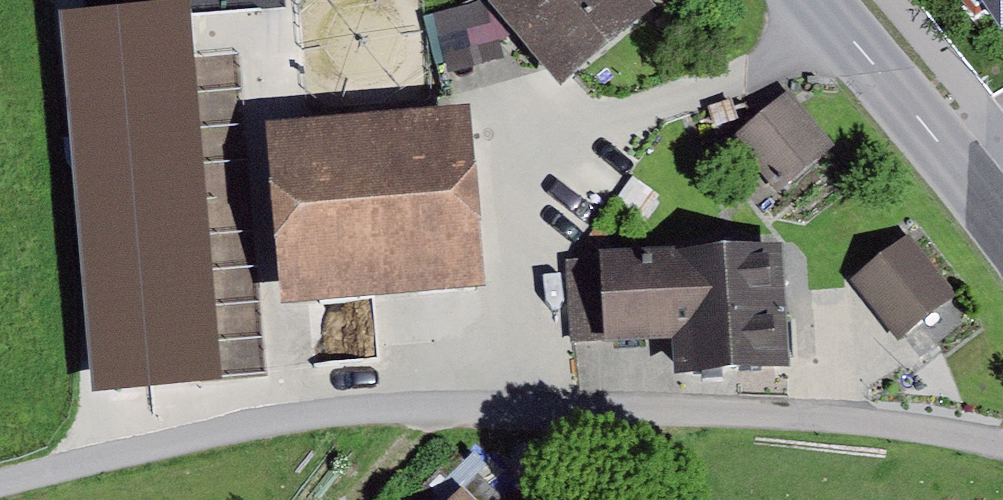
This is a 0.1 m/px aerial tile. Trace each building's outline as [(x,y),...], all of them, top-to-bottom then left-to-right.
[(486,6),(494,16),(513,38),(562,94),(652,18),(637,0),(493,0),(486,6)] [(1002,46),(1002,45),(1002,0),(971,0),(1002,46)] [(290,3),(84,25),(93,106),(144,100),(143,83),(297,66),(290,3)] [(494,16),(435,26),(445,75),(501,64),(497,44),(513,38),(494,16)] [(259,134),(258,89),(191,91),(192,135),(259,134)] [(834,153),(791,98),(727,147),(771,202),(834,153)] [(468,123),(268,140),(283,310),(483,293),(468,123)] [(188,164),(95,174),(110,397),(200,390),(188,164)] [(952,302),(902,240),(844,287),(894,349),(952,302)] [(783,255),(605,261),(609,354),(674,351),(675,384),(787,380),(783,255)] [(601,346),(597,264),(566,266),(571,348),(601,346)]
